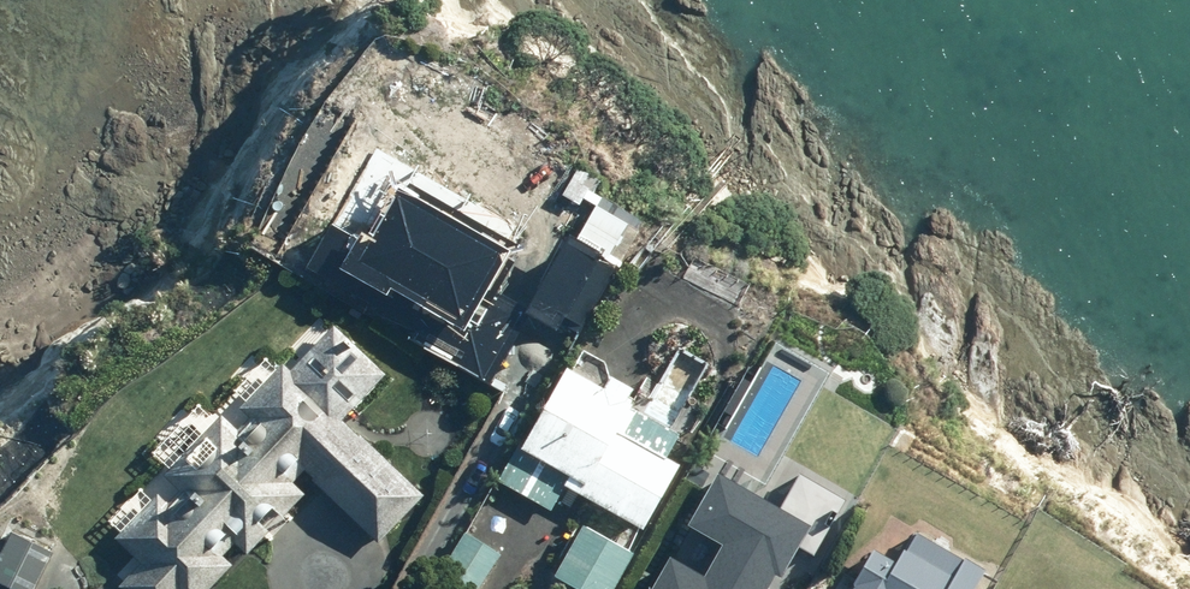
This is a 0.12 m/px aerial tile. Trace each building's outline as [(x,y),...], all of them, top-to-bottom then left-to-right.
[(294,203),(357,241),(347,257),(387,281),(391,275),(433,300),(413,333),(492,380),(515,322),(475,298),(488,276),(490,277),(501,260),(479,247),(485,238),(403,189),(420,161),(382,138),(361,171),(325,150),(294,203)] [(530,307),(578,334),(620,259),(610,254),(630,217),(597,199),(577,234),(572,231),(530,307)] [(317,259),(294,242),(281,259),(305,276),(317,259)] [(285,358),(242,403),(251,411),(239,424),(223,409),(165,470),(181,486),(169,498),(160,488),(117,534),(143,559),(121,582),(128,588),(207,588),(233,561),(223,551),(236,538),(249,550),(266,531),(271,536),(293,512),(288,507),(306,489),(294,477),(306,465),(314,473),(313,475),(380,539),(425,491),(285,358)] [(500,476),(553,506),(567,479),(645,524),(682,458),(669,450),(682,427),(648,408),(651,404),(641,398),(637,404),(632,402),(634,397),(627,394),(635,379),(614,367),(606,381),(569,359),(525,437),(522,436),(500,476)] [(816,526),(721,470),(693,517),(729,538),(710,569),(677,550),(654,588),(778,588),(816,526)] [(636,549),(630,545),(639,529),(609,512),(600,528),(585,520),(579,530),(574,528),(555,564),(559,566),(557,571),(590,588),(613,588),(636,549)] [(21,588),(35,588),(58,543),(17,521),(0,554),(0,578),(21,588)] [(503,550),(466,527),(440,570),(470,588),(479,588),(503,550)] [(987,565),(967,553),(956,571),(907,544),(899,558),(875,545),(850,588),(973,588),(987,565)]
